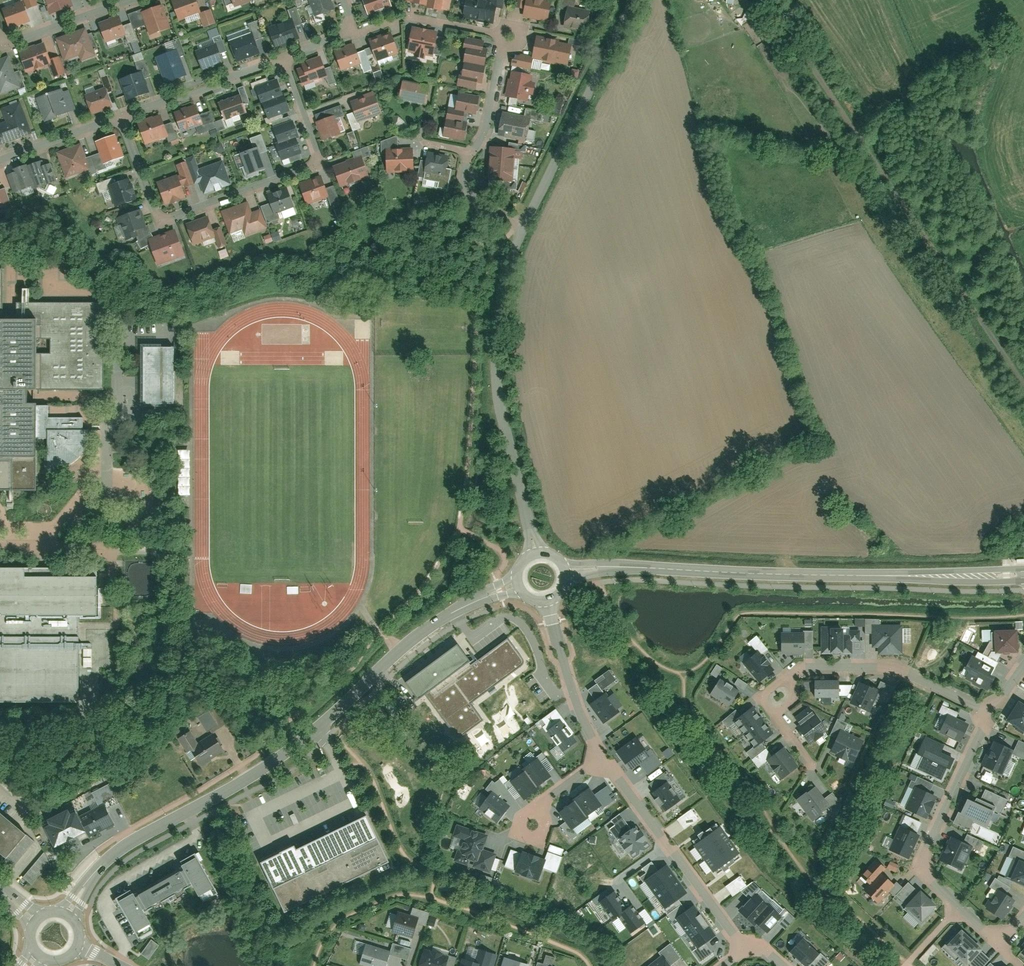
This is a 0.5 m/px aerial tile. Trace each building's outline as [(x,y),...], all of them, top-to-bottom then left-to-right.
[(2,9),(10,29),(29,22),(25,10),(38,6),(36,0),(24,0),(25,1),(2,9)] [(49,15),(73,7),(71,0),(44,0),(49,15)] [(172,2),(179,20),(199,13),(204,28),(215,24),(210,8),(202,11),(198,0),(178,0),(172,2)] [(314,17),(330,11),(326,0),(309,0),(314,17)] [(369,14),(392,7),(389,0),(364,0),(369,14)] [(426,6),(443,11),(446,0),(427,0),(426,6)] [(463,17),(492,23),(496,2),(487,0),(467,0),(463,17)] [(524,16),(549,21),(553,2),(543,0),(515,0),(514,7),(525,9),(524,16)] [(161,6),(142,13),(150,36),(169,29),(161,6)] [(566,9),(562,27),(583,32),(587,13),(566,9)] [(119,16),(101,23),(107,41),(127,35),(119,16)] [(292,19),(269,28),(275,46),(299,38),(292,19)] [(85,28),(57,39),(65,59),(80,54),(83,60),(96,55),(85,28)] [(433,58),(437,33),(412,28),(407,53),(433,58)] [(370,39),(379,62),(398,55),(389,32),(370,39)] [(252,33),(230,42),(238,62),(260,53),(252,33)] [(215,44),(195,52),(203,72),(223,64),(219,54),(225,51),(218,34),(212,37),(215,44)] [(517,53),(514,65),(531,68),(533,59),(566,66),(571,42),(537,36),(533,56),(517,53)] [(459,76),(457,87),(477,90),(478,81),(483,82),(487,53),(482,52),(484,41),(464,38),(462,50),(467,51),(463,77),(459,76)] [(43,43),(22,52),(29,71),(49,64),(54,77),(65,73),(57,55),(49,58),(43,43)] [(336,50),(342,70),(362,64),(355,44),(336,50)] [(177,50),(155,58),(165,84),(187,77),(177,50)] [(0,60),(0,92),(1,95),(24,86),(17,68),(13,69),(8,57),(0,60)] [(323,59),(298,68),(305,88),(330,78),(323,59)] [(141,71),(120,80),(127,101),(150,92),(141,71)] [(511,73),(507,99),(528,102),(533,76),(511,73)] [(290,113),(276,79),(269,82),(267,77),(253,82),(268,120),(290,113)] [(404,81),(400,100),(426,105),(429,87),(404,81)] [(105,88),(85,96),(93,116),(113,108),(105,88)] [(37,98),(46,122),(65,115),(56,91),(37,98)] [(382,114),(375,94),(350,103),(354,113),(348,115),(354,132),(362,129),(359,122),(382,114)] [(448,111),(444,138),(466,141),(468,126),(462,125),(464,114),(477,115),(479,98),(458,94),(455,112),(448,111)] [(228,120),(246,112),(239,95),(220,103),(228,120)] [(0,124),(0,146),(33,134),(21,102),(2,108),(6,122),(0,124)] [(202,124),(196,106),(174,113),(180,131),(202,124)] [(504,113),(499,137),(526,143),(530,121),(541,123),(543,113),(526,110),(525,117),(504,113)] [(168,135),(161,117),(139,124),(146,143),(168,135)] [(317,122),(323,142),(339,137),(333,117),(317,122)] [(294,121),(272,129),(279,145),(275,146),(282,163),(301,155),(295,139),(300,137),(294,121)] [(353,131),(347,134),(350,141),(356,139),(353,131)] [(91,156),(97,173),(108,169),(106,164),(123,157),(115,135),(96,142),(100,153),(91,156)] [(387,172),(414,172),(413,149),(398,149),(398,139),(381,139),(382,155),(387,154),(387,172)] [(80,145),(58,154),(67,178),(88,171),(90,176),(97,173),(91,156),(85,158),(80,145)] [(257,172),(265,169),(258,147),(240,153),(244,166),(242,167),(246,179),(258,175),(257,172)] [(356,159),(335,167),(342,185),(367,176),(361,160),(370,156),(367,147),(353,152),(356,159)] [(514,151),(491,149),(490,165),(513,166),(514,151)] [(429,155),(425,173),(446,177),(450,159),(429,155)] [(185,160),(193,181),(198,179),(203,194),(231,184),(222,160),(200,168),(196,156),(185,160)] [(17,172),(7,175),(13,192),(35,185),(36,189),(57,182),(51,164),(40,168),(37,160),(15,168),(17,172)] [(180,174),(158,182),(166,205),(186,198),(182,185),(193,181),(185,160),(176,163),(180,174)] [(513,166),(490,165),(489,180),(512,182),(513,166)] [(322,178),(299,187),(305,203),(322,197),(320,192),(327,190),(322,178)] [(109,187),(116,206),(136,198),(129,179),(109,187)] [(3,210),(15,205),(7,187),(0,189),(0,203),(3,210)] [(270,203),(260,208),(266,224),(280,218),(278,213),(294,207),(286,190),(267,196),(270,203)] [(249,201),(220,212),(229,234),(242,229),(245,237),(268,228),(266,224),(260,208),(254,210),(249,201)] [(141,209),(117,218),(125,238),(148,231),(141,209)] [(207,218),(185,224),(191,244),(214,235),(220,252),(229,248),(220,227),(212,230),(207,218)] [(174,230),(148,240),(158,265),(183,256),(174,230)] [(266,244),(281,239),(278,232),(264,237),(266,244)] [(32,487),(32,439),(46,439),(46,468),(51,468),(56,467),(62,467),(68,466),(73,463),(78,460),(81,456),(85,451),(86,446),(87,441),(88,436),(88,429),(82,429),(82,419),(47,419),(47,405),(26,405),(26,388),(101,389),(101,305),(16,304),(16,321),(0,321),(0,487),(32,487)] [(173,347),(144,347),(143,400),(172,401),(173,347)] [(78,701),(78,614),(94,614),(94,576),(23,576),(23,570),(0,570),(0,701),(78,701)] [(904,623),(873,623),(873,646),(880,646),(880,652),(904,652),(904,623)] [(860,626),(822,626),(822,652),(854,652),(854,640),(860,640),(860,626)] [(995,628),(996,651),(1020,649),(1019,627),(995,628)] [(805,632),(781,632),(782,652),(805,651),(805,647),(813,646),(813,629),(804,629),(805,632)] [(744,659),(761,679),(776,666),(764,652),(769,648),(757,633),(750,639),(757,649),(744,659)] [(230,646),(230,636),(221,637),(222,646),(230,646)] [(458,645),(406,683),(419,701),(427,695),(458,738),(483,720),(471,704),(526,664),(507,638),(472,663),(458,645)] [(970,667),(965,677),(988,689),(995,674),(990,672),(994,665),(973,654),(967,665),(970,667)] [(716,677),(722,667),(717,663),(710,673),(716,677)] [(721,676),(711,691),(730,703),(740,686),(745,689),(749,682),(739,676),(733,684),(721,676)] [(840,678),(815,679),(815,697),(840,696),(840,678)] [(861,678),(851,701),(869,709),(875,696),(888,702),(895,685),(881,678),(877,686),(861,678)] [(607,695),(591,706),(605,726),(621,714),(607,695)] [(1007,719),(1017,724),(1015,729),(1023,734),(1023,701),(1019,698),(1007,719)] [(747,750),(753,758),(768,746),(762,739),(774,731),(753,703),(741,712),(738,707),(722,719),(728,726),(736,720),(754,744),(747,750)] [(940,729),(962,739),(970,722),(958,717),(960,712),(943,704),(939,711),(947,715),(940,729)] [(798,725),(811,742),(828,729),(810,705),(796,715),(802,722),(798,725)] [(206,731),(218,725),(209,710),(198,717),(206,731)] [(831,752),(853,761),(864,737),(845,729),(848,721),(838,716),(831,733),(838,736),(831,752)] [(576,742),(561,722),(548,732),(562,751),(576,742)] [(192,731),(178,739),(186,754),(191,751),(200,766),(224,752),(214,734),(198,743),(192,731)] [(923,753),(917,767),(942,778),(948,764),(951,766),(956,757),(943,751),(945,746),(925,737),(918,751),(923,753)] [(982,764),(1001,773),(1012,749),(1023,755),(1023,741),(1019,739),(1015,747),(995,737),(982,764)] [(649,756),(638,740),(618,754),(629,770),(649,756)] [(769,758),(783,777),(799,765),(784,744),(773,753),(768,746),(753,758),(759,766),(769,758)] [(527,762),(535,758),(531,752),(524,756),(527,762)] [(551,779),(538,761),(523,771),(526,776),(512,785),(524,802),(538,793),(535,789),(551,779)] [(916,787),(907,806),(928,816),(938,793),(930,790),(934,782),(918,775),(915,780),(912,779),(909,784),(916,787)] [(816,783),(798,796),(813,817),(828,806),(834,814),(845,805),(833,790),(825,796),(816,783)] [(680,802),(668,785),(651,796),(664,814),(680,802)] [(959,810),(954,821),(970,828),(974,820),(987,826),(995,809),(1002,812),(1008,798),(985,788),(981,797),(970,793),(963,811),(959,810)] [(604,809),(590,790),(574,802),(589,821),(604,809)] [(509,810),(491,793),(478,808),(496,824),(509,810)] [(589,821),(574,802),(559,814),(573,832),(589,821)] [(113,827),(102,806),(79,819),(87,835),(89,839),(113,827)] [(692,808),(676,819),(683,829),(699,819),(692,808)] [(50,828),(45,831),(56,851),(87,835),(79,819),(73,809),(47,822),(50,828)] [(906,814),(890,849),(909,857),(920,831),(918,830),(922,821),(906,814)] [(7,862),(27,838),(0,815),(0,856),(7,862)] [(261,863),(286,914),(389,863),(365,816),(295,850),(293,847),(261,863)] [(122,823),(126,828),(131,824),(126,819),(122,823)] [(633,858),(651,846),(638,826),(632,830),(624,819),(610,829),(618,840),(619,839),(633,858)] [(719,827),(694,844),(716,875),(741,857),(719,827)] [(488,839),(456,828),(452,839),(461,842),(453,865),(466,869),(468,864),(474,866),(472,870),(489,876),(496,857),(483,852),(488,839)] [(951,835),(941,857),(963,867),(973,846),(981,850),(985,841),(967,833),(964,841),(951,835)] [(1012,877),(1023,882),(1023,850),(1013,846),(1009,856),(1018,860),(1012,877)] [(42,853),(22,877),(31,885),(51,861),(42,853)] [(546,863),(522,854),(515,876),(539,884),(546,863)] [(119,900),(141,937),(154,930),(144,912),(153,907),(156,911),(165,906),(163,902),(174,896),(177,900),(187,894),(185,890),(193,886),(202,902),(216,895),(195,858),(119,900)] [(897,893),(904,885),(897,880),(894,883),(883,873),(887,868),(876,859),(863,874),(872,882),(866,889),(881,902),(890,891),(895,895),(897,893)] [(887,868),(895,871),(898,865),(890,861),(887,868)] [(667,865),(644,881),(665,910),(687,894),(667,865)] [(997,890),(987,907),(1004,917),(1016,897),(1006,891),(1011,884),(997,876),(990,886),(997,890)] [(919,890),(909,880),(897,893),(908,904),(905,908),(922,923),(936,908),(934,907),(938,903),(921,887),(919,890)] [(618,917),(631,934),(646,923),(632,903),(626,907),(614,891),(597,904),(611,922),(618,917)] [(768,908),(755,895),(740,911),(753,923),(768,908)] [(706,920),(695,905),(675,919),(686,934),(706,920)] [(781,920),(768,908),(753,923),(766,936),(781,920)] [(909,922),(913,918),(907,913),(903,917),(909,922)] [(414,937),(419,919),(400,914),(395,932),(414,937)] [(717,935),(706,920),(686,934),(697,950),(717,935)] [(961,926),(942,946),(957,960),(959,957),(967,965),(971,961),(976,965),(983,965),(991,958),(981,949),(983,947),(961,926)] [(140,954),(149,960),(159,945),(151,939),(140,954)] [(803,941),(791,954),(803,965),(812,965),(820,958),(803,941)] [(934,944),(927,950),(933,956),(939,950),(934,944)] [(392,953),(370,946),(364,965),(365,965),(387,965),(392,953)] [(448,956),(424,950),(419,965),(445,965),(448,956)] [(552,965),(555,957),(546,954),(544,962),(552,965)]
